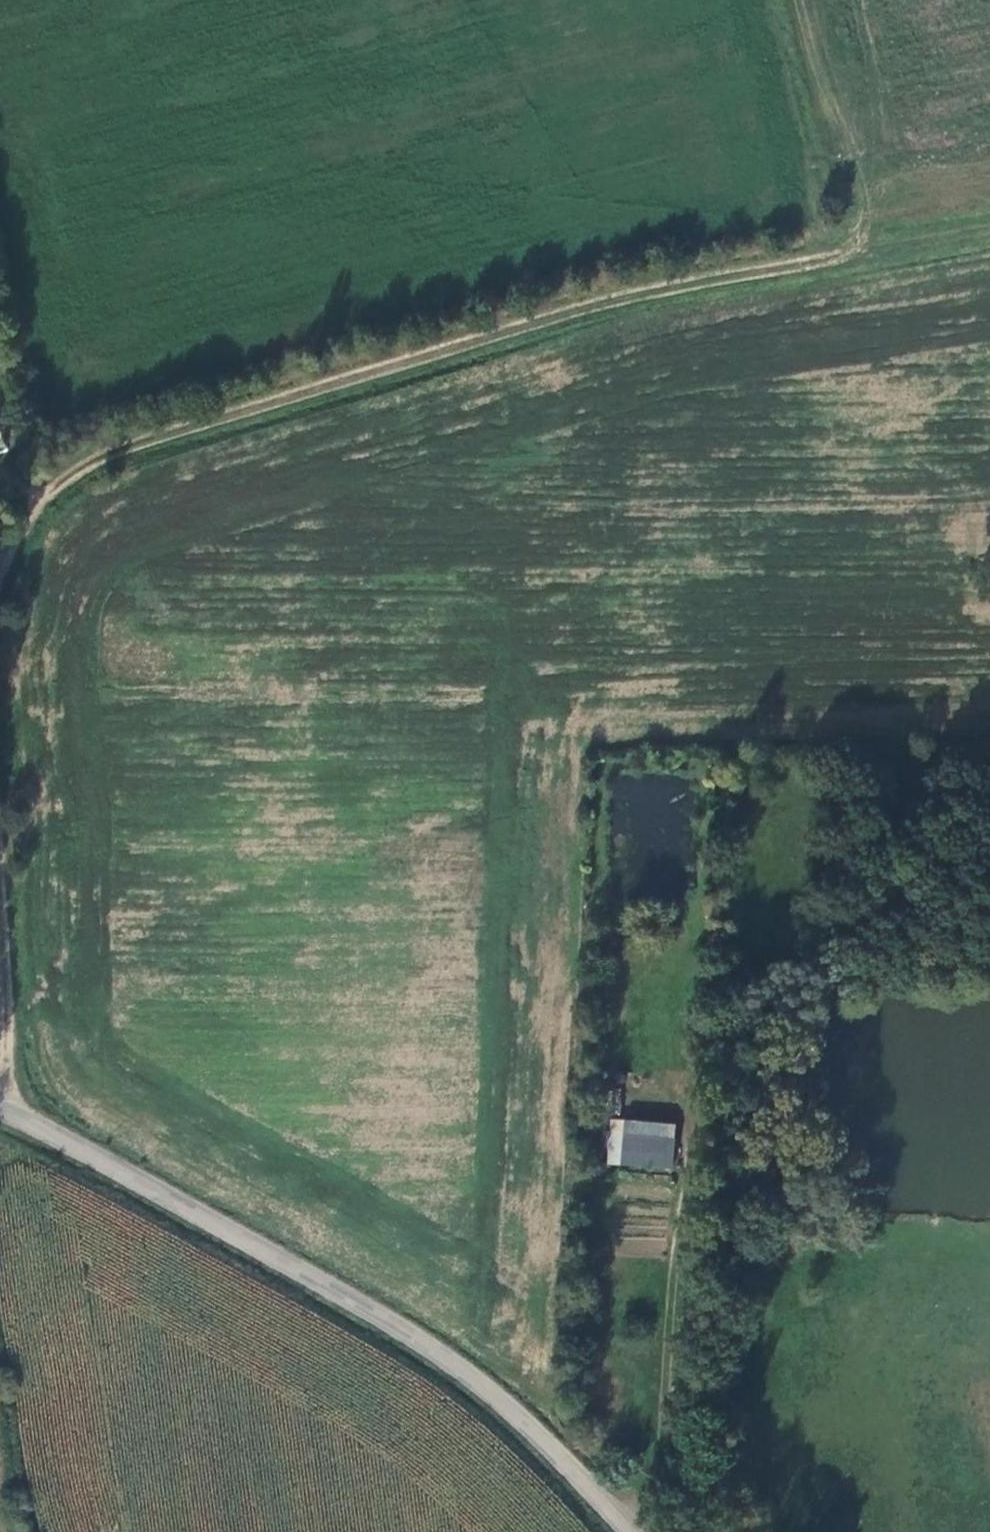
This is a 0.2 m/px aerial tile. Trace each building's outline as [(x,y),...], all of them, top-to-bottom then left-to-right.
[(659,1125),(596,1121),(594,1152),(657,1156),(659,1125)]
